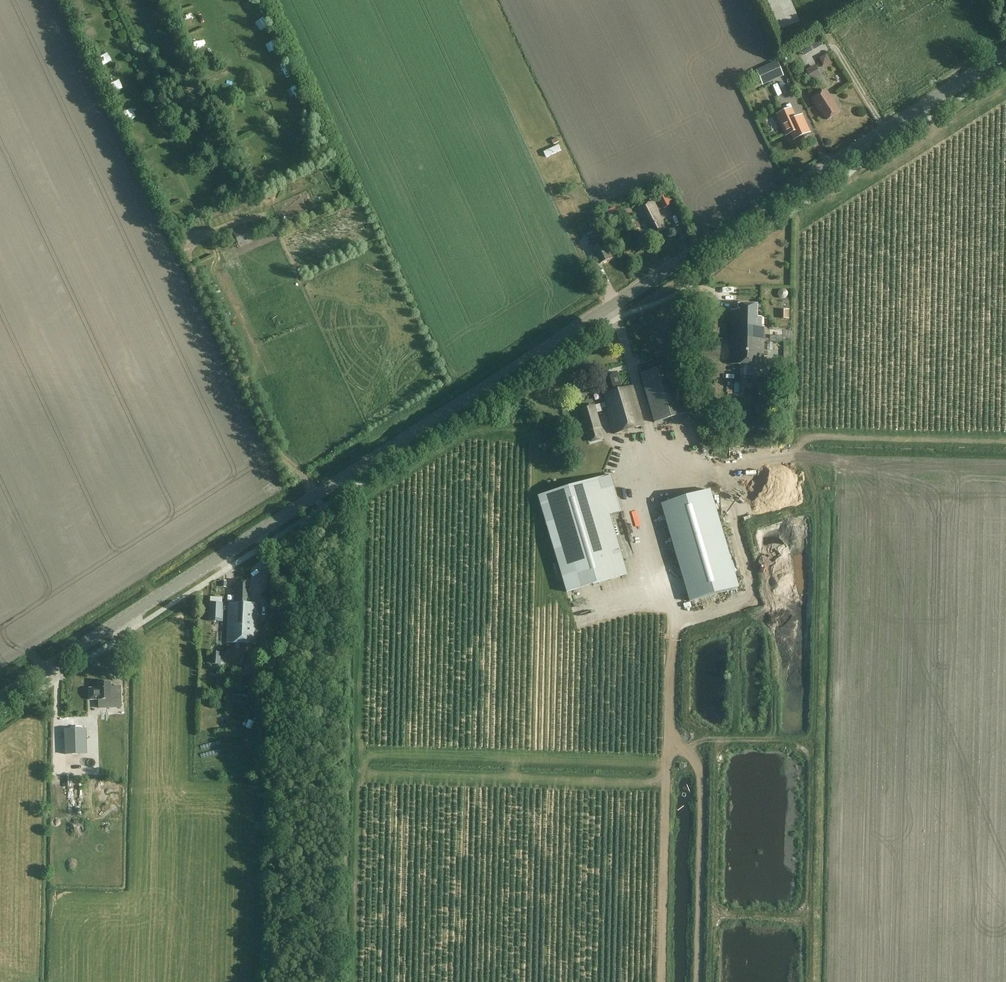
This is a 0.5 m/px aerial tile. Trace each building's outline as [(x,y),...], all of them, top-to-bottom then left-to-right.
[(790,0),(767,0),(781,31),(800,22),(790,0)] [(191,18),(182,22),(186,30),(195,26),(191,18)] [(801,51),(808,62),(818,56),(811,45),(801,51)] [(759,78),(778,65),(777,61),(756,71),(759,78)] [(778,65),(759,78),(763,86),(783,76),(778,65)] [(821,76),(815,65),(806,71),(812,82),(821,76)] [(840,112),(826,91),(812,100),(818,110),(820,109),(827,120),(840,112)] [(809,133),(801,116),(795,119),(791,109),(777,115),(786,135),(791,133),(794,140),(802,136),(802,138),(809,135),(808,133),(809,133)] [(559,145),(544,152),(547,157),(562,150),(559,145)] [(670,205),(664,193),(657,197),(663,209),(670,205)] [(658,211),(653,201),(637,209),(643,220),(644,220),(652,236),(666,229),(657,212),(658,211)] [(599,229),(595,219),(582,225),(586,235),(599,229)] [(252,238),(247,227),(233,233),(239,244),(252,238)] [(604,243),(598,232),(587,237),(593,248),(591,248),(595,257),(597,256),(601,264),(613,258),(605,242),(604,243)] [(731,339),(764,340),(764,327),(762,327),(762,318),(757,318),(757,305),(738,305),(738,311),(731,310),(731,339)] [(764,340),(731,339),(730,365),(763,365),(764,357),(767,357),(767,353),(764,353),(764,342),(770,342),(770,341),(764,341),(764,340)] [(687,413),(673,364),(640,374),(655,423),(687,413)] [(621,390),(616,373),(601,377),(604,388),(603,388),(604,394),(603,395),(614,435),(644,426),(633,387),(621,390)] [(600,428),(597,419),(596,415),(593,405),(580,409),(587,432),(600,428)] [(622,512),(611,475),(538,496),(566,593),(628,575),(610,516),(622,512)] [(709,492),(661,506),(690,601),(738,586),(709,492)] [(251,582),(234,582),(233,603),(229,603),(227,643),(236,644),(236,648),(243,649),(243,644),(259,645),(261,605),(250,604),(251,582)] [(223,604),(210,603),(209,621),(222,622),(223,604)] [(221,653),(212,653),(212,665),(221,665),(221,653)] [(111,687),(111,682),(98,683),(98,688),(90,689),(90,700),(98,700),(98,709),(121,708),(120,687),(111,687)] [(85,729),(65,729),(66,755),(86,754),(85,729)] [(102,749),(102,761),(116,761),(115,748),(102,749)]
